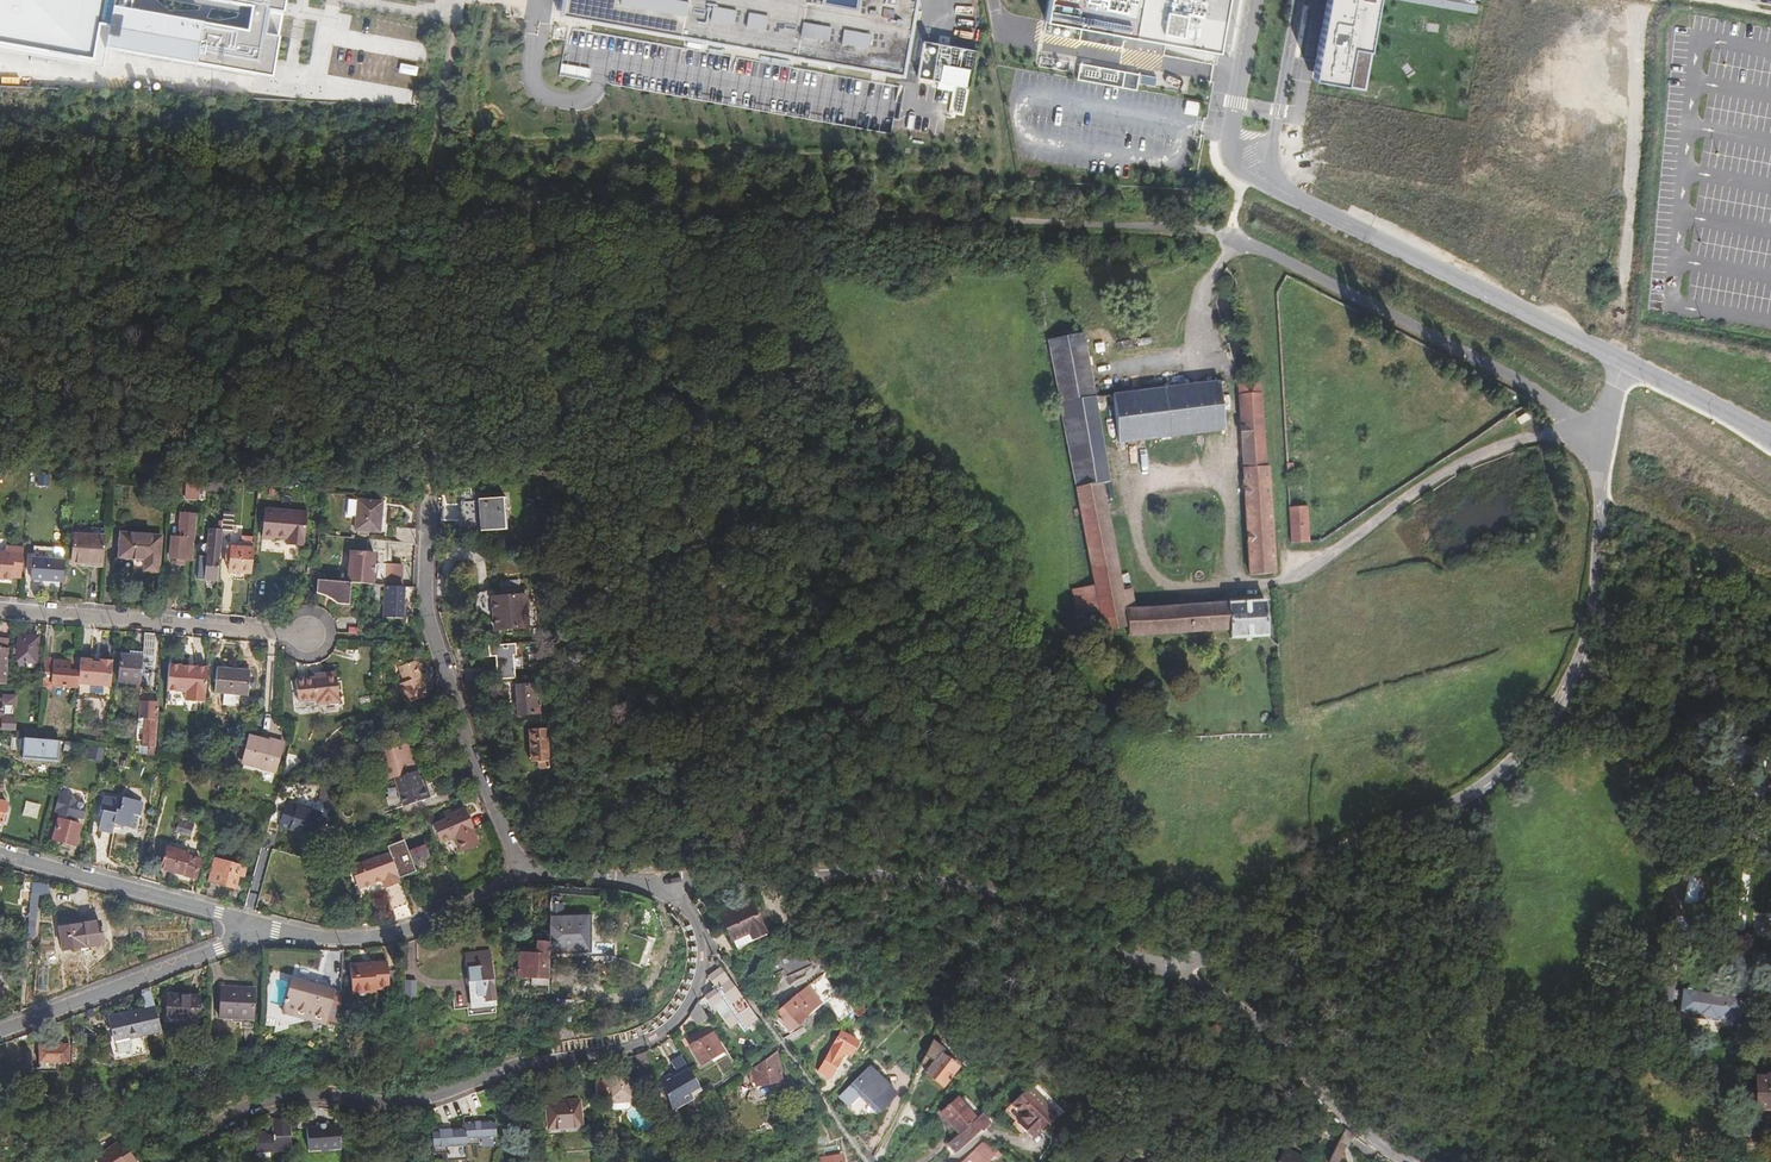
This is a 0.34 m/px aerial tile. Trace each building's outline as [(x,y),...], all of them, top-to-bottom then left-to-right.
[(271,74),(284,0),(214,0),(252,6),(250,30),(132,9),(134,0),(0,0),(0,47),(109,66),(112,46),(153,53),(271,74)] [(902,75),(915,0),(563,0),(561,16),(902,75)] [(1047,21),(1219,52),(1228,0),(1050,0),(1047,21)] [(1312,79),(1360,87),(1376,0),(1326,0),(1312,79)] [(1470,11),(1472,0),(1412,0),(1470,11)] [(966,116),(975,48),(924,41),(919,76),(954,81),(949,114),(966,116)] [(565,63),(563,74),(590,79),(592,69),(565,63)] [(1081,64),(1079,78),(1122,84),(1124,69),(1081,64)] [(1043,341),(1072,490),(1099,484),(1110,482),(1087,358),(1082,334),(1043,341)] [(1235,380),(1233,380),(1239,469),(1266,467),(1261,393),(1257,376),(1235,380)] [(1216,382),(1109,395),(1115,445),(1222,432),(1216,382)] [(1266,467),(1239,469),(1246,575),(1273,574),(1266,467)] [(195,491),(196,484),(184,483),(183,490),(195,491)] [(1122,610),(1132,609),(1127,590),(1119,592),(1099,484),(1072,490),(1090,587),(1095,613),(1099,633),(1123,628),(1122,610)] [(203,493),(196,493),(195,509),(201,510),(203,493)] [(374,503),(351,502),(349,535),(364,536),(364,531),(373,532),(374,503)] [(504,506),(462,509),(463,525),(480,524),(482,539),(506,537),(504,506)] [(1302,507),(1284,508),(1285,545),(1303,544),(1302,507)] [(300,516),(259,512),(257,540),(268,541),(268,539),(282,540),(282,545),(297,546),(300,516)] [(229,514),(218,513),(217,527),(217,531),(227,531),(229,514)] [(191,518),(177,516),(175,541),(168,540),(166,560),(174,561),(173,564),(179,565),(180,561),(187,562),(191,518)] [(193,581),(212,583),(217,531),(217,527),(205,525),(204,539),(206,539),(205,550),(203,549),(201,567),(194,566),(193,581)] [(411,542),(412,527),(391,526),(390,540),(411,542)] [(98,566),(100,539),(68,536),(66,564),(98,566)] [(155,539),(116,536),(113,559),(139,561),(138,572),(152,573),(155,539)] [(246,574),(250,539),(238,539),(237,542),(230,548),(223,548),(221,560),(226,561),(225,572),(246,574)] [(27,580),(56,582),(58,582),(60,555),(58,555),(48,554),(49,542),(30,541),(27,580)] [(355,542),(347,542),(347,550),(354,550),(355,542)] [(385,574),(387,552),(365,551),(364,573),(385,574)] [(0,553),(0,580),(6,580),(8,554),(0,553)] [(345,586),(313,583),(312,596),(320,599),(327,603),(332,607),(344,608),(345,586)] [(366,585),(356,585),(355,597),(365,598),(366,585)] [(408,620),(410,588),(379,586),(377,618),(408,620)] [(1095,613),(1090,587),(1067,590),(1072,616),(1095,613)] [(158,609),(165,610),(167,593),(160,592),(158,609)] [(525,598),(474,601),(475,615),(494,613),(495,633),(527,631),(525,598)] [(1263,602),(1226,604),(1228,632),(1228,640),(1266,638),(1263,602)] [(1228,632),(1226,604),(1157,608),(1132,609),(1122,610),(1123,628),(1124,637),(1162,636),(1228,632)] [(149,635),(139,634),(137,653),(148,654),(149,635)] [(32,638),(13,636),(11,661),(31,663),(32,638)] [(512,645),(486,647),(487,657),(496,657),(497,670),(483,670),(483,681),(514,679),(512,645)] [(463,650),(449,651),(452,661),(465,660),(463,650)] [(135,680),(137,653),(116,652),(113,678),(135,680)] [(36,686),(71,689),(72,685),(74,660),(64,659),(63,663),(48,662),(48,660),(38,659),(36,686)] [(86,661),(74,660),(72,685),(105,687),(107,661),(95,660),(94,664),(86,663),(86,661)] [(411,661),(397,665),(408,700),(422,696),(411,661)] [(244,672),(211,669),(209,694),(242,697),(244,672)] [(317,681),(308,682),(290,683),(292,705),(311,703),(311,707),(332,705),(329,677),(317,678),(317,681)] [(182,700),(184,681),(168,679),(168,682),(161,682),(159,698),(182,700)] [(534,687),(513,688),(515,716),(536,714),(534,687)] [(4,721),(5,709),(9,710),(10,698),(0,697),(0,721),(4,721)] [(138,756),(148,757),(149,749),(147,748),(149,722),(151,703),(133,701),(131,729),(138,730),(137,748),(138,748),(138,756)] [(493,741),(492,727),(473,728),(479,742),(493,741)] [(539,728),(522,729),(525,760),(532,759),(532,768),(543,767),(539,728)] [(17,732),(16,740),(31,741),(32,734),(17,732)] [(264,745),(256,743),(244,739),(237,765),(269,774),(277,745),(265,742),(264,745)] [(49,762),(50,742),(31,741),(16,740),(14,759),(49,762)] [(407,773),(396,740),(367,750),(365,750),(377,783),(385,780),(407,773)] [(180,753),(178,762),(189,764),(191,755),(180,753)] [(67,774),(59,772),(57,778),(66,780),(67,774)] [(408,772),(407,773),(385,780),(395,807),(421,798),(417,785),(413,787),(411,782),(408,772)] [(113,803),(95,798),(92,812),(94,812),(90,831),(103,833),(105,825),(121,829),(124,815),(131,817),(134,803),(114,799),(113,803)] [(315,817),(279,807),(273,830),(308,840),(315,817)] [(485,844),(473,814),(438,829),(450,858),(485,844)] [(187,824),(174,820),(170,833),(176,834),(178,829),(185,831),(187,824)] [(74,827),(52,821),(46,842),(68,848),(74,827)] [(387,846),(400,881),(417,874),(413,866),(429,860),(424,847),(409,853),(404,840),(387,846)] [(182,854),(161,848),(155,870),(188,879),(193,861),(181,858),(182,854)] [(402,906),(384,854),(344,869),(352,891),(376,882),(379,891),(382,890),(390,910),(402,906)] [(239,869),(207,860),(201,883),(227,890),(231,877),(236,878),(239,869)] [(249,872),(240,906),(249,909),(258,874),(249,872)] [(45,885),(28,883),(25,927),(24,936),(31,937),(34,896),(44,896),(45,885)] [(543,940),(543,948),(580,946),(580,933),(582,932),(582,921),(580,921),(578,889),(546,886),(543,940)] [(712,914),(726,942),(744,933),(746,936),(759,930),(743,899),(712,914)] [(1677,912),(1670,911),(1668,924),(1675,925),(1677,912)] [(1770,936),(1770,913),(1756,912),(1755,935),(1770,936)] [(95,920),(52,927),(56,953),(79,949),(99,946),(95,920)] [(636,965),(646,939),(618,929),(608,955),(636,965)] [(726,942),(730,950),(748,941),(748,940),(761,934),(759,930),(746,936),(744,933),(726,942)] [(543,948),(543,940),(529,940),(528,948),(526,948),(526,951),(512,951),(511,974),(541,975),(543,948)] [(806,948),(797,952),(810,967),(817,958),(806,948)] [(485,951),(461,953),(465,1006),(489,1004),(485,951)] [(783,980),(810,968),(810,967),(797,952),(769,964),(770,977),(780,973),(783,980)] [(930,967),(916,955),(904,964),(915,978),(930,967)] [(382,964),(348,965),(349,993),(383,992),(382,964)] [(44,969),(34,968),(33,989),(42,990),(44,969)] [(755,1021),(716,968),(704,978),(710,987),(707,988),(710,992),(701,998),(706,1006),(713,1008),(726,1028),(734,1023),(742,1035),(746,1032),(743,1028),(755,1021)] [(1670,973),(1658,971),(1654,999),(1668,1001),(1668,1000),(1674,1000),(1672,1011),(1688,1013),(1688,1016),(1718,1021),(1718,1017),(1732,1020),(1736,995),(1721,993),(1721,994),(1692,989),(1692,987),(1676,985),(1676,989),(1668,987),(1670,973)] [(825,979),(819,972),(811,978),(817,985),(825,979)] [(342,995),(292,979),(283,1014),(340,1030),(342,995)] [(410,982),(401,981),(400,997),(410,998),(410,982)] [(848,1009),(834,990),(837,987),(834,984),(831,986),(828,983),(814,995),(834,1020),(848,1009)] [(817,1002),(803,985),(769,1011),(773,1016),(772,1016),(782,1029),(817,1002)] [(249,990),(216,988),(215,1018),(247,1020),(249,990)] [(136,993),(140,1007),(148,1005),(144,991),(136,993)] [(196,995),(163,993),(162,1018),(194,1019),(196,995)] [(968,1003),(960,996),(956,1000),(964,1007),(968,1003)] [(702,1020),(692,1002),(683,1017),(689,1028),(702,1020)] [(155,1030),(148,1005),(140,1007),(114,1014),(115,1018),(103,1021),(108,1041),(155,1030)] [(848,1054),(855,1041),(838,1031),(815,1071),(826,1078),(842,1050),(848,1054)] [(697,1066),(716,1055),(704,1034),(684,1045),(697,1066)] [(938,1043),(928,1037),(921,1051),(930,1056),(924,1070),(943,1079),(954,1057),(935,1048),(938,1043)] [(254,1046),(254,1038),(238,1038),(238,1046),(254,1046)] [(513,1043),(503,1043),(503,1056),(513,1054),(513,1043)] [(63,1045),(34,1045),(34,1062),(63,1063),(63,1045)] [(771,1049),(745,1069),(748,1091),(776,1088),(771,1049)] [(650,1068),(644,1050),(635,1054),(636,1058),(640,1059),(642,1070),(650,1068)] [(684,1094),(693,1089),(675,1057),(666,1063),(671,1072),(666,1075),(664,1074),(654,1080),(665,1110),(684,1098),(684,1094)] [(895,1092),(868,1064),(834,1096),(845,1108),(857,1096),(874,1113),(895,1092)] [(620,1079),(600,1080),(600,1084),(593,1084),(594,1098),(604,1098),(605,1101),(609,1100),(609,1106),(626,1105),(635,1105),(634,1082),(620,1083),(620,1079)] [(1766,1083),(1754,1082),(1751,1115),(1764,1116),(1766,1083)] [(1050,1112),(1023,1085),(999,1108),(1025,1136),(1050,1112)] [(954,1132),(966,1121),(956,1110),(961,1105),(954,1097),(936,1112),(954,1132)] [(577,1101),(543,1103),(545,1131),(579,1129),(577,1101)] [(626,1105),(609,1106),(609,1113),(610,1115),(624,1114),(626,1113),(626,1105)] [(984,1116),(979,1109),(975,1113),(981,1119),(984,1116)] [(981,1119),(975,1113),(966,1121),(954,1132),(942,1142),(950,1151),(974,1129),(975,1131),(985,1123),(981,1119)] [(293,1127),(293,1117),(284,1118),(268,1119),(268,1131),(263,1131),(263,1128),(257,1128),(250,1133),(252,1151),(265,1149),(287,1148),(285,1127),(293,1127)] [(464,1125),(431,1127),(432,1155),(445,1155),(444,1144),(476,1142),(476,1136),(495,1135),(494,1118),(464,1120),(464,1125)] [(244,1121),(234,1127),(233,1144),(244,1144),(244,1121)] [(336,1147),(335,1125),(322,1126),(322,1123),(315,1124),(315,1126),(302,1127),(303,1149),(316,1148),(317,1151),(323,1150),(323,1148),(336,1147)] [(1340,1128),(1324,1161),(1333,1161),(1340,1148),(1351,1138),(1340,1128)] [(855,1144),(863,1152),(877,1137),(869,1130),(855,1144)] [(523,1136),(514,1137),(514,1151),(524,1151),(523,1136)] [(118,1140),(90,1158),(93,1161),(132,1161),(118,1140)] [(980,1161),(981,1161),(983,1161),(993,1152),(975,1143),(955,1161),(980,1161)] [(1280,1150),(1274,1161),(1300,1161),(1280,1150)]
